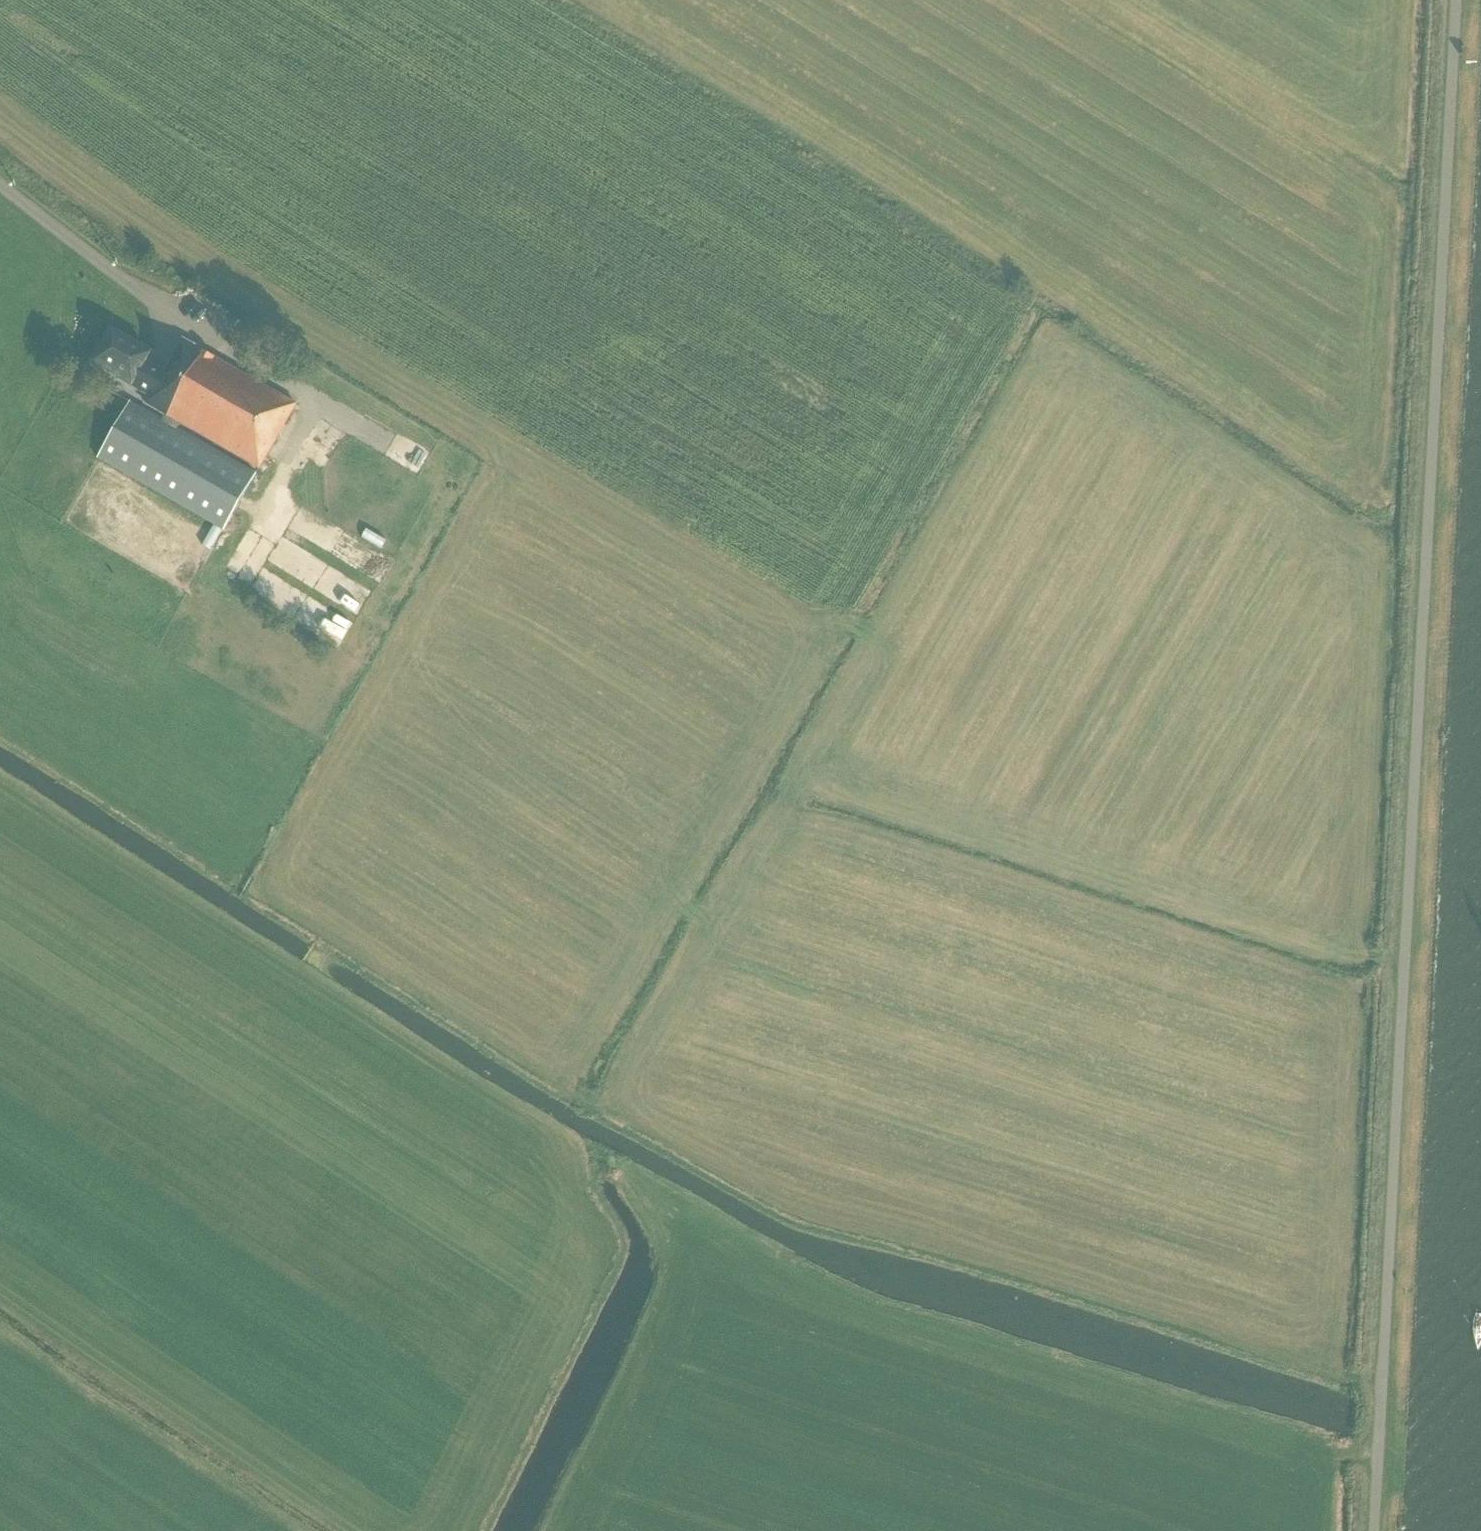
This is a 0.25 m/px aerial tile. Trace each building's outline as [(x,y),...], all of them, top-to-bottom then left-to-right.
[(296,403),(182,338),(164,371),(146,361),(150,354),(113,333),(96,362),(119,375),(117,377),(140,390),(136,398),(167,416),(164,421),(130,401),(97,458),(224,530),(256,473),(175,426),(178,421),(259,468),(296,403)] [(362,571),(376,554),(360,540),(338,567),(363,587),(371,578),(362,571)] [(347,603),(356,584),(336,574),(339,570),(315,558),(319,551),(303,543),(300,550),(282,541),(270,565),(347,603)] [(309,623),(337,637),(346,620),(317,606),(309,623)]
